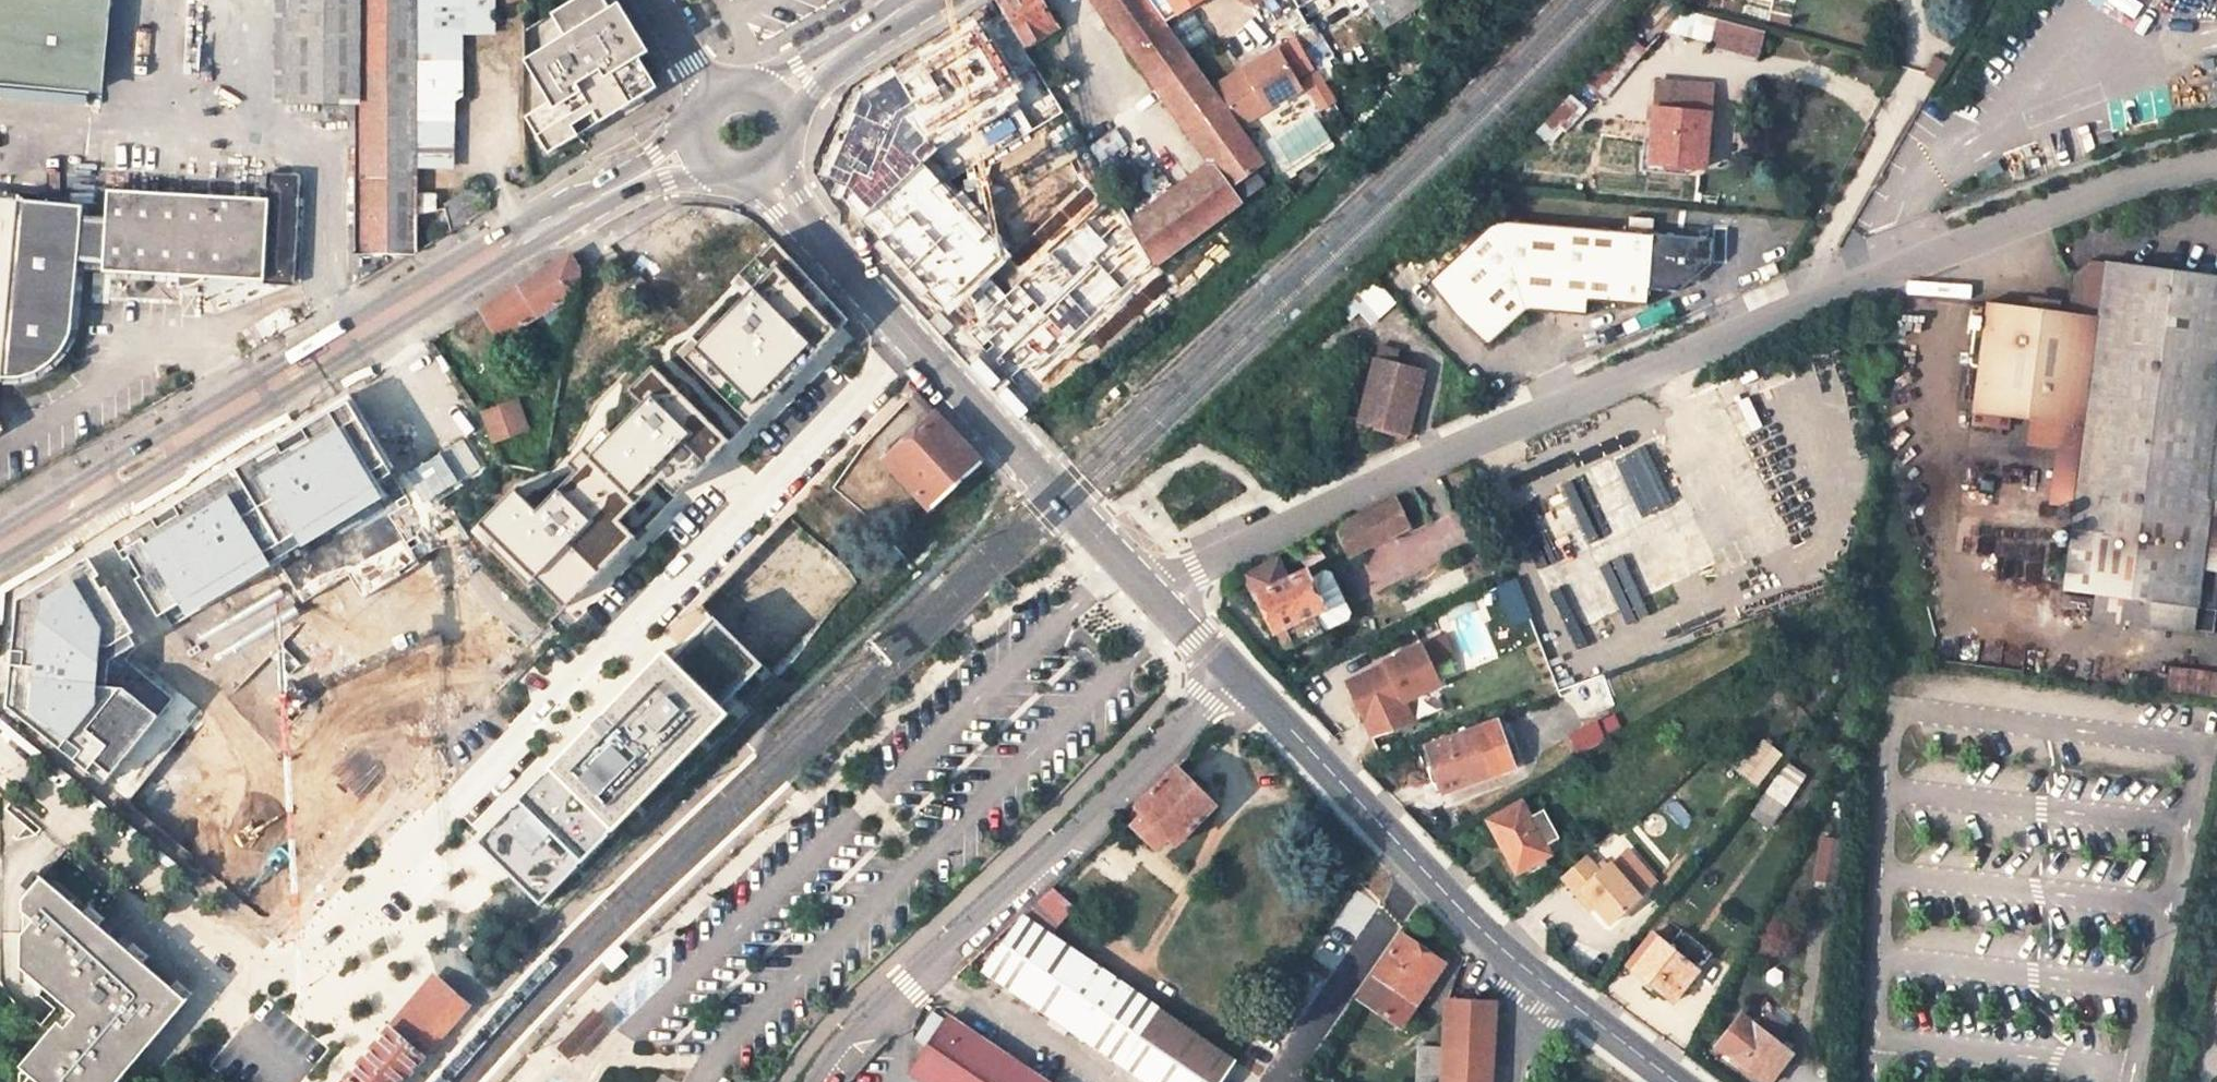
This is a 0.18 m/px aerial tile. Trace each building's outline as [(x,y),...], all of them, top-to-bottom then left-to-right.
[(104,0),(0,0),(0,89),(95,96),(104,0)] [(273,101),(291,101),(290,0),(274,0),(273,101)] [(291,101),(357,102),(357,0),(290,0),(291,101)] [(357,102),(357,251),(416,252),(415,192),(415,161),(415,129),(416,0),(357,0),(357,102)] [(415,129),(461,127),(459,30),(492,31),(492,0),(416,0),(415,129)] [(604,0),(574,0),(551,14),(564,36),(524,61),(549,102),(525,117),(548,154),(652,90),(634,61),(648,52),(618,3),(609,9),(604,0)] [(1025,47),(997,0),(992,0),(967,15),(962,18),(998,76),(1031,56),(1025,47)] [(1045,6),(1037,11),(1030,0),(997,0),(1025,47),(1058,27),(1045,6)] [(1045,6),(1041,0),(1030,0),(1037,11),(1045,6)] [(1254,170),(1266,161),(1167,24),(1151,3),(1149,0),(1092,0),(1209,161),(1130,220),(1146,247),(1157,264),(1264,184),(1254,170)] [(1151,3),(1167,24),(1200,0),(1155,0),(1151,3)] [(1298,9),(1314,0),(1292,0),(1298,9)] [(1391,14),(1414,0),(1382,0),(1391,14)] [(1717,18),(1710,43),(1759,56),(1766,31),(1717,18)] [(1609,98),(1644,46),(1624,32),(1589,85),(1609,98)] [(1247,74),(1218,92),(1238,123),(1299,87),(1276,47),(1243,67),(1247,74)] [(1658,81),(1652,162),(1705,166),(1712,85),(1658,81)] [(864,143),(868,132),(878,108),(846,94),(832,129),(820,157),(823,158),(817,171),(848,184),(864,143)] [(980,140),(1000,148),(1009,143),(991,113),(980,140)] [(461,161),(461,127),(415,129),(415,161),(461,161)] [(869,145),(874,134),(868,132),(864,143),(869,145)] [(262,177),(262,187),(269,188),(270,177),(262,177)] [(289,280),(295,179),(270,177),(269,188),(268,199),(263,279),(289,280)] [(103,263),(103,271),(263,279),(268,199),(107,190),(106,217),(82,216),(77,262),(103,263)] [(416,252),(452,230),(444,207),(434,209),(433,192),(415,192),(416,252)] [(1043,240),(1006,199),(967,236),(1004,277),(1043,240)] [(0,200),(0,382),(4,381),(14,207),(15,201),(0,200)] [(1130,220),(1119,201),(1095,215),(1123,261),(1146,247),(1130,220)] [(82,211),(14,207),(4,381),(13,382),(17,381),(24,381),(33,378),(41,375),(45,373),(51,369),(57,363),(62,357),(66,351),(68,345),(77,262),(82,216),(82,211)] [(1710,266),(1713,240),(1493,219),(1427,280),(1485,345),(1526,308),(1585,314),(1587,299),(1645,304),(1647,287),(1682,290),(1710,266)] [(726,251),(692,271),(706,293),(748,269),(726,233),(718,238),(726,251)] [(1146,247),(1123,261),(1116,265),(1137,301),(1164,277),(1157,264),(1146,247)] [(863,326),(783,250),(682,354),(762,430),(863,326)] [(479,308),(497,337),(541,311),(576,290),(578,279),(579,270),(569,254),(479,308)] [(1776,269),(1772,259),(1757,266),(1762,275),(1776,269)] [(2084,425),(2106,262),(2090,260),(2070,274),(2065,311),(1987,300),(1972,410),(2084,425)] [(2201,574),(2211,498),(2216,499),(2216,277),(2106,262),(2084,425),(2063,587),(2097,592),(2094,618),(2212,632),(2216,609),(2211,608),(2197,606),(2201,574)] [(1383,286),(1374,276),(1348,300),(1359,311),(1370,323),(1394,298),(1383,286)] [(664,298),(680,288),(675,281),(659,290),(664,298)] [(572,310),(576,290),(541,311),(549,324),(572,310)] [(1039,337),(1003,299),(973,328),(1008,366),(1039,337)] [(1351,319),(1359,311),(1348,300),(1339,307),(1351,319)] [(1374,359),(1360,419),(1409,431),(1425,370),(1374,359)] [(727,442),(657,373),(567,464),(577,474),(540,512),(523,496),(484,535),(560,611),(727,442)] [(905,398),(926,422),(935,413),(913,390),(905,398)] [(526,427),(516,400),(481,412),(491,439),(526,427)] [(347,402),(118,540),(163,614),(392,475),(374,446),(368,435),(347,402)] [(980,462),(935,413),(926,422),(882,463),(926,510),(980,462)] [(414,511),(442,494),(433,480),(405,496),(414,511)] [(455,544),(462,510),(450,490),(442,494),(414,511),(439,554),(455,544)] [(1350,555),(1409,526),(1395,496),(1336,525),(1350,555)] [(1253,596),(1256,594),(1273,630),(1284,625),(1293,645),(1367,609),(1343,559),(1310,573),(1307,569),(1287,579),(1277,558),(1243,574),(1253,596)] [(84,560),(18,600),(7,707),(104,784),(172,698),(125,660),(135,646),(84,560)] [(2197,606),(2211,608),(2215,575),(2201,574),(2197,606)] [(764,669),(710,617),(676,653),(666,647),(477,841),(552,913),(744,715),(732,702),(764,669)] [(146,651),(206,652),(206,622),(147,621),(146,651)] [(1293,645),(1284,625),(1273,630),(1283,650),(1293,645)] [(1443,633),(1422,643),(1433,666),(1454,656),(1443,633)] [(1384,660),(1346,679),(1365,718),(1404,698),(1403,697),(1439,679),(1433,666),(1422,643),(1421,641),(1384,658),(1384,660)] [(1428,746),(1444,790),(1513,766),(1496,722),(1428,746)] [(181,728),(149,773),(227,830),(259,785),(181,728)] [(364,760),(348,747),(333,735),(228,863),(273,902),(258,920),(276,935),(322,879),(399,788),(364,760)] [(425,749),(409,737),(387,764),(402,777),(425,749)] [(371,751),(355,739),(348,747),(364,760),(371,751)] [(1768,744),(1745,774),(1761,787),(1774,770),(1770,768),(1781,753),(1768,744)] [(1135,807),(1142,813),(1132,823),(1157,846),(1167,836),(1175,843),(1213,804),(1175,768),(1135,807)] [(1770,827),(1796,790),(1778,777),(1752,814),(1770,827)] [(1544,808),(1530,815),(1522,801),(1488,819),(1517,871),(1551,854),(1546,844),(1560,837),(1544,808)] [(1135,807),(1126,816),(1132,823),(1142,813),(1135,807)] [(1838,890),(1845,849),(1824,845),(1816,885),(1838,890)] [(1625,849),(1609,863),(1638,897),(1655,883),(1625,849)] [(1584,855),(1561,875),(1576,892),(1580,889),(1593,904),(1609,922),(1638,897),(1609,863),(1598,872),(1584,855)] [(22,898),(22,910),(33,920),(21,934),(21,966),(69,1007),(76,1013),(65,1026),(58,1020),(20,1065),(23,1068),(35,1078),(32,1081),(116,1081),(187,999),(42,876),(22,898)] [(1052,887),(1036,908),(1061,927),(1077,906),(1052,887)] [(1580,889),(1576,892),(1589,908),(1593,904),(1580,889)] [(984,968),(1052,1015),(1088,960),(1021,914),(984,968)] [(1401,1025),(1444,962),(1402,933),(1360,996),(1401,1025)] [(1652,934),(1629,963),(1673,999),(1696,969),(1652,934)] [(612,973),(630,957),(620,947),(603,963),(612,973)] [(1149,1081),(1223,1081),(1237,1062),(1088,960),(1052,1015),(1149,1081)] [(469,1003),(435,976),(391,1026),(425,1055),(469,1003)] [(1495,1002),(1447,999),(1441,1081),(1491,1081),(1495,1002)] [(69,1007),(58,1020),(65,1026),(76,1013),(69,1007)] [(950,1016),(948,1019),(933,1010),(914,1036),(927,1045),(912,1069),(931,1081),(1046,1081),(1020,1064),(950,1016)] [(592,1012),(556,1049),(566,1059),(602,1022),(592,1012)] [(1720,1044),(1766,1081),(1769,1081),(1791,1053),(1741,1013),(1720,1044)] [(402,1081),(419,1062),(383,1035),(367,1055),(348,1077),(346,1078),(343,1081),(402,1081)] [(1417,1079),(1439,1080),(1441,1048),(1420,1047),(1417,1079)] [(20,1081),(32,1081),(35,1078),(23,1068),(20,1072),(20,1081)]
